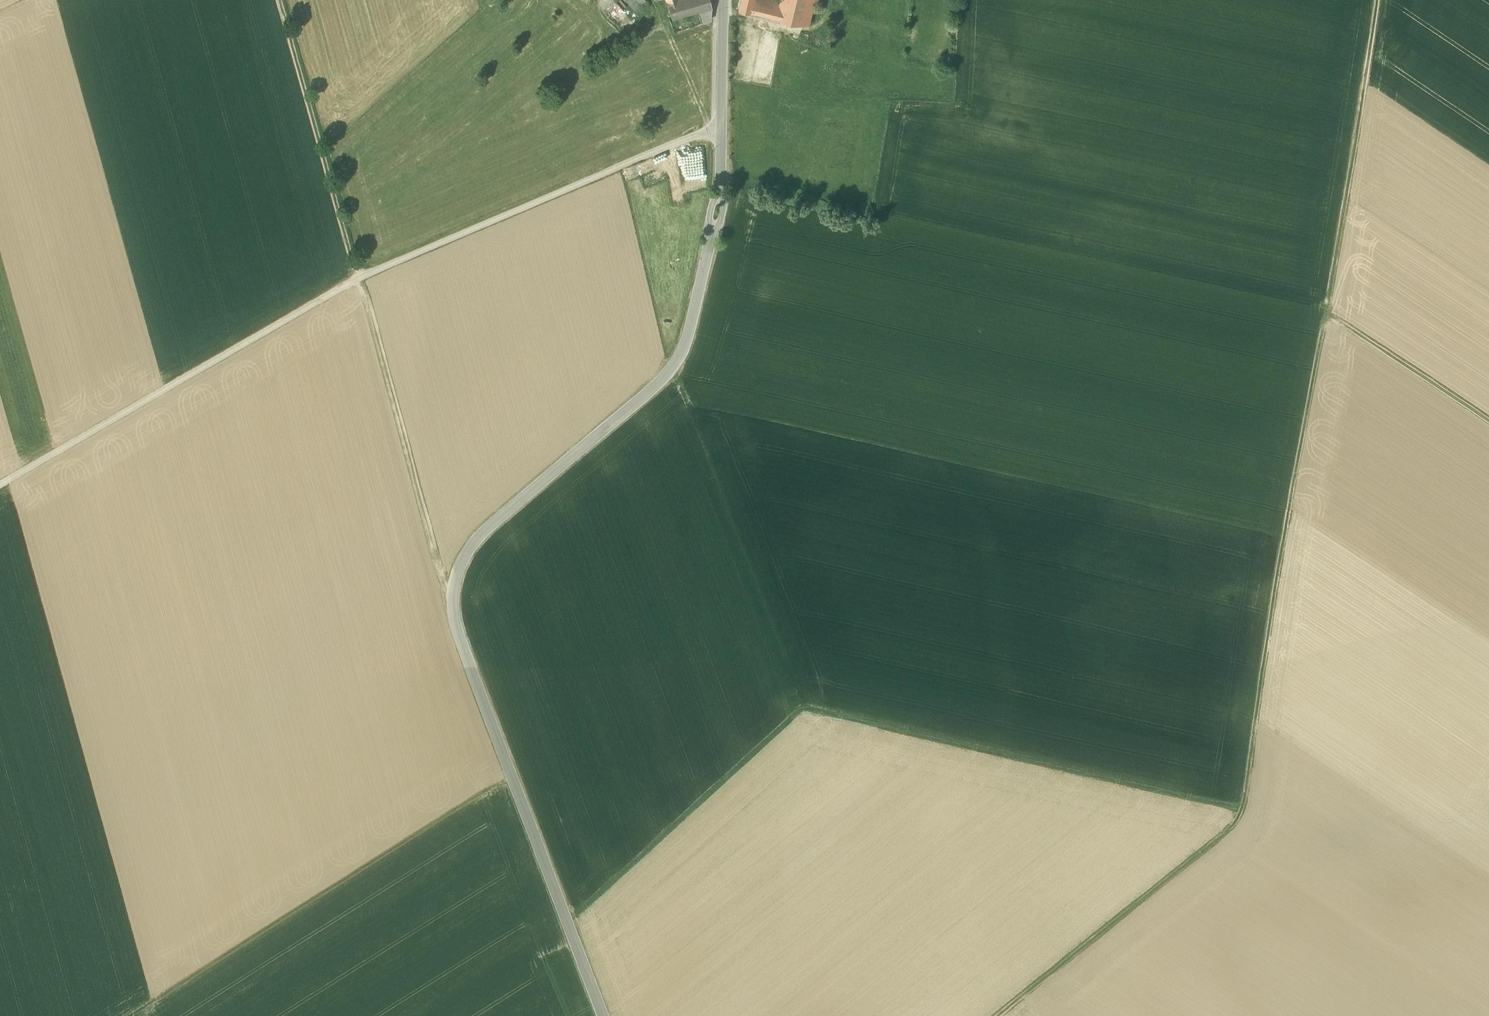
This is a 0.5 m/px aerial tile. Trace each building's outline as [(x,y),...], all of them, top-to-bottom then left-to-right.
[(628,23),(612,0),(601,0),(620,29),(628,23)] [(645,0),(625,0),(634,11),(646,1),(645,0)] [(672,17),(672,18),(697,10),(711,5),(710,0),(666,0),(672,17)] [(738,8),(749,11),(751,2),(752,0),(740,0),(738,8)] [(782,8),(780,18),(809,25),(814,6),(818,3),(819,0),(784,0),(782,8)] [(755,2),(751,2),(749,11),(780,18),(782,8),(758,3),(755,2)] [(711,5),(697,10),(701,23),(711,19),(711,5)] [(697,10),(672,18),(672,17),(669,18),(674,32),(701,23),(697,10)] [(670,204),(681,203),(676,154),(665,155),(670,204)]
